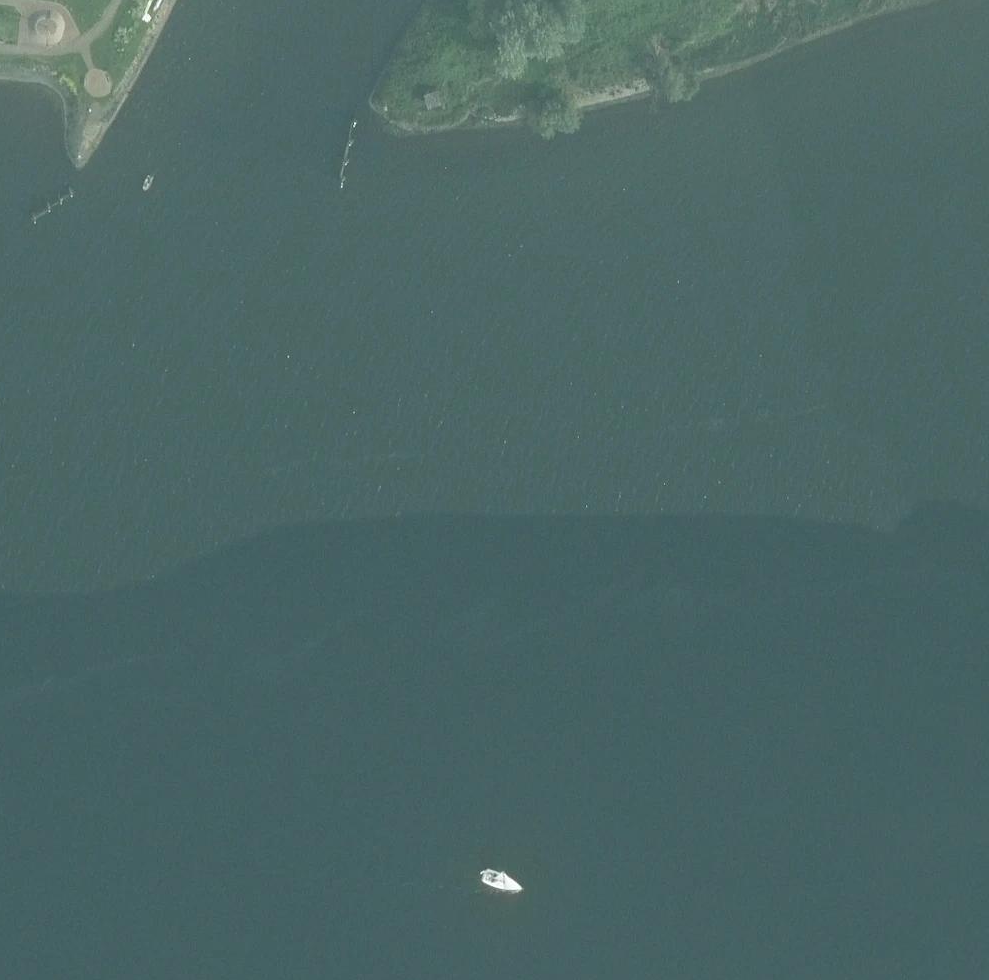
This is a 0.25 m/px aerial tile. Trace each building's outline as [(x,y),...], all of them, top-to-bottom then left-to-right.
[(424,90),(428,103),(441,99),(437,86),(424,90)]
